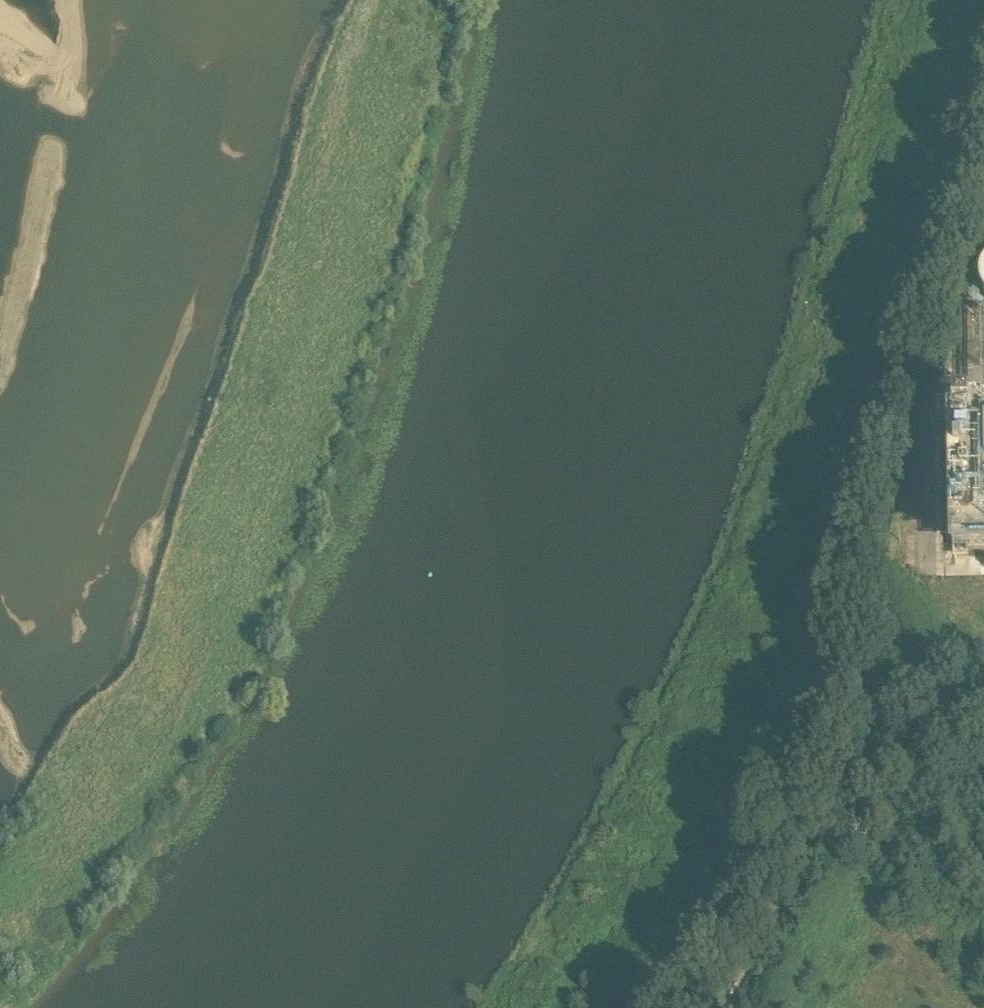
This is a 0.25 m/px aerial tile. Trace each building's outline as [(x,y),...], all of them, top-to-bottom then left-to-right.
[(952,410),(955,558),(983,557),(983,410),(952,410)]
